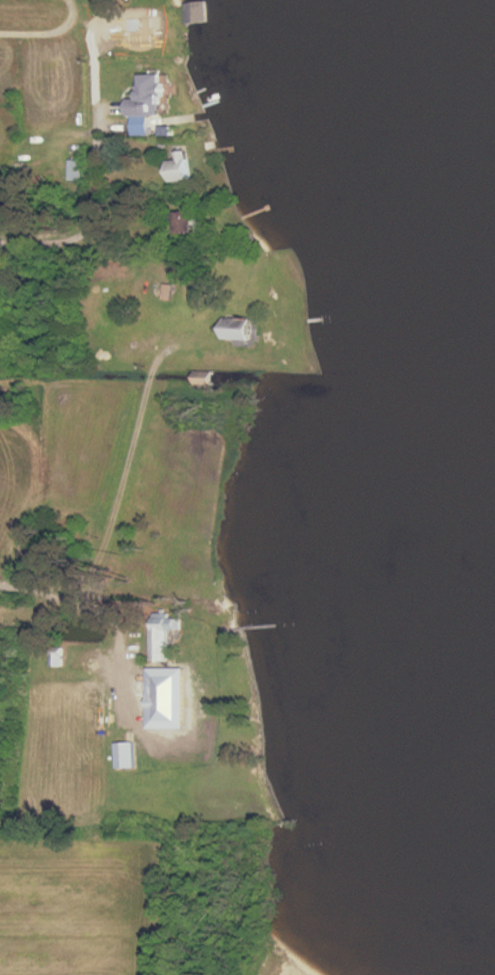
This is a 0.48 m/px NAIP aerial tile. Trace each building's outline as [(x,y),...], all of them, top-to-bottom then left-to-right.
[(208,22),(187,23),(185,1),(207,0),(208,22)] [(149,19),(150,44),(127,45),(126,19),(149,19)] [(142,75),(161,74),(161,83),(164,83),(166,90),(165,90),(165,95),(162,95),(162,103),(159,103),(159,114),(130,114),(130,99),(142,99),(142,75)] [(86,158),(86,179),(73,179),(73,158),(86,158)] [(169,162),(172,183),(191,181),(188,160),(169,162)] [(125,216),(116,216),(116,202),(132,202),(132,216),(125,216)] [(196,211),(197,224),(196,224),(196,231),(178,231),(178,220),(172,220),(171,211),(196,211)] [(149,249),(137,249),(136,242),(149,240),(149,249)] [(174,283),(172,299),(163,298),(165,282),(174,283)] [(201,290),(199,303),(191,302),(193,288),(201,290)] [(252,319),(251,339),(223,338),(224,317),(252,319)] [(196,369),(213,370),(213,385),(195,384),(196,369)] [(221,611),(210,612),(209,603),(220,602),(221,611)] [(172,613),(172,618),(183,618),(183,630),(170,631),(171,661),(153,661),(153,619),(158,619),(158,613),(172,613)] [(64,646),(63,666),(51,665),(53,645),(64,646)] [(156,675),(181,675),(181,719),(156,719),(156,675)] [(117,742),(136,741),(138,767),(119,768),(117,742)]
